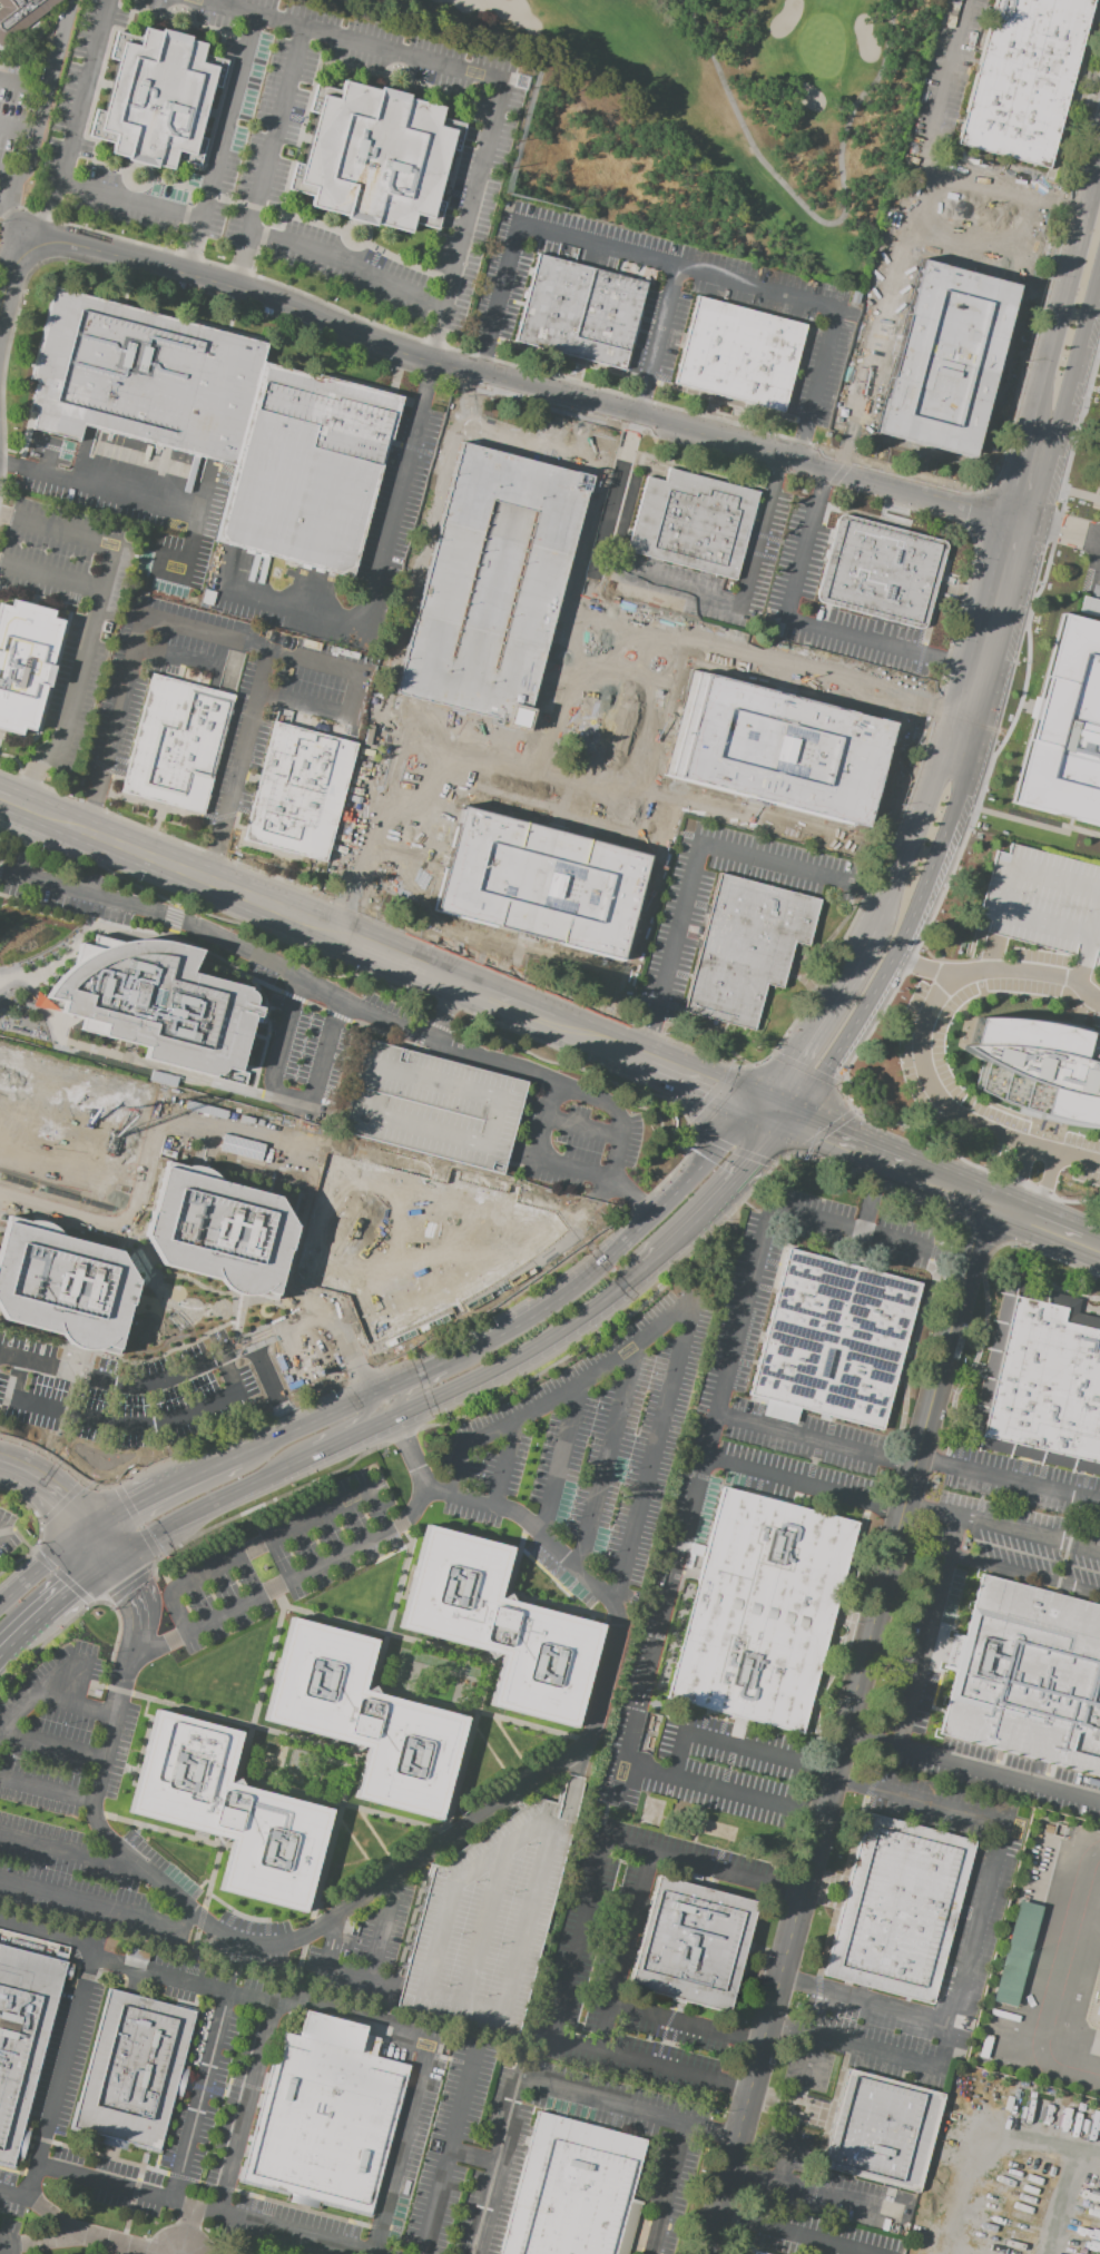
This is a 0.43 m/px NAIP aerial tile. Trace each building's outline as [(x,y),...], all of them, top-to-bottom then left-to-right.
[(61,0),(0,46),(0,8),(0,0),(61,0)] [(1089,0),(992,0),(958,146),(1050,167),(1089,0)] [(115,31),(140,38),(143,29),(159,33),(160,29),(189,37),(188,40),(205,45),(203,53),(218,58),(226,60),(219,88),(210,86),(197,137),(206,139),(198,166),(174,159),(171,169),(109,154),(112,142),(88,137),(95,110),(104,112),(117,60),(108,58),(115,31)] [(315,83),(341,90),(343,81),(377,91),(379,88),(407,95),(406,99),(443,108),(440,118),(463,124),(456,151),(449,149),(435,200),(443,203),(436,229),(413,224),(410,234),(373,224),(373,226),(338,217),(338,215),(308,207),(312,195),(286,188),(293,164),(302,166),(316,114),(307,111),(315,83)] [(536,254),(645,282),(622,370),(513,342),(536,254)] [(920,268),(1018,294),(973,461),(875,435),(920,268)] [(52,288),(266,344),(262,362),(235,465),(82,425),(78,441),(32,429),(36,416),(27,414),(35,383),(28,382),(52,288)] [(695,295),(806,325),(783,413),(671,384),(695,295)] [(262,362),(400,398),(353,578),(215,541),(235,465),(262,362)] [(458,440),(589,475),(523,728),(391,693),(458,440)] [(667,469),(759,493),(736,582),(625,553),(645,478),(664,482),(667,469)] [(837,513),(946,542),(922,631),(814,602),(837,513)] [(714,651),(444,588),(429,652),(699,715),(714,651)] [(19,734),(0,728),(0,604),(9,607),(11,599),(55,611),(52,618),(63,620),(35,732),(21,729),(19,734)] [(1061,616),(1099,626),(1099,826),(1011,804),(1061,616)] [(693,670),(890,721),(862,828),(665,777),(693,670)] [(148,676),(232,697),(200,816),(117,794),(148,676)] [(273,721),(356,744),(325,862),(242,839),(273,721)] [(458,803),(648,853),(621,958),(431,908),(458,803)] [(1010,844),(1099,868),(1099,951),(1096,963),(1093,969),(1083,967),(1071,964),(1073,955),(1001,936),(985,932),(989,921),(984,919),(979,917),(996,850),(1008,854),(1010,844)] [(717,874),(819,899),(807,947),(795,945),(783,991),(764,986),(753,1030),(682,1012),(717,874)] [(42,997),(57,1001),(62,1001),(59,1012),(81,1017),(78,1030),(116,1040),(129,1043),(145,1046),(141,1057),(213,1076),(213,1075),(216,1074),(219,1073),(222,1071),(224,1069),(237,1072),(238,1065),(246,1033),(249,1020),(251,1015),(257,1017),(259,1007),(252,1005),(253,1000),(253,995),(251,992),(249,991),(247,990),(247,987),(189,972),(199,949),(176,943),(165,941),(156,939),(137,939),(121,942),(94,934),(90,945),(78,942),(73,957),(71,964),(57,978),(55,981),(42,997)] [(1086,1028),(1099,1033),(1099,1129),(1094,1129),(1051,1122),(1048,1121),(1015,1113),(1016,1108),(996,1099),(973,1087),(980,1061),(962,1051),(955,1045),(966,1044),(974,1017),(1004,1017),(1037,1020),(1073,1026),(1086,1028)] [(365,1040),(341,1131),(501,1173),(524,1082),(416,1053),(365,1040)] [(0,1054),(0,1146),(118,1171),(136,1083),(0,1054)] [(164,1160),(185,1167),(195,1165),(204,1168),(214,1173),(220,1181),(276,1197),(293,1224),(294,1224),(287,1251),(286,1251),(273,1300),(253,1295),(244,1296),(236,1295),(228,1290),(222,1286),(218,1279),(161,1264),(145,1236),(143,1236),(149,1210),(150,1210),(164,1160)] [(2,1319),(0,1315),(0,1236),(6,1214),(27,1221),(33,1220),(45,1222),(56,1228),(61,1236),(119,1251),(135,1279),(136,1280),(129,1305),(128,1305),(115,1355),(97,1350),(80,1349),(66,1341),(58,1333),(2,1319)] [(786,1248),(852,1266),(919,1282),(881,1429),(747,1395),(786,1248)] [(1073,1313),(1099,1319),(1099,1480),(960,1449),(996,1281),(1077,1299),(1073,1313)] [(719,1485),(858,1524),(799,1734),(667,1697),(719,1485)] [(422,1528),(394,1631),(490,1654),(499,1657),(485,1709),(571,1731),(598,1627),(505,1603),(494,1600),(508,1551),(422,1528)] [(979,1573),(1099,1605),(1099,1776),(939,1734),(954,1672),(943,1669),(952,1634),(963,1636),(979,1573)] [(285,1620),(258,1723),(356,1749),(363,1751),(350,1801),(435,1824),(463,1721),(371,1697),(359,1694),(371,1643),(285,1620)] [(155,1710),(240,1732),(227,1782),(237,1784),(332,1809),(305,1912),(218,1890),(232,1840),(127,1812),(155,1710)] [(863,1814),(972,1842),(930,2006),(821,1978),(863,1814)] [(429,1864),(429,1895),(457,1894),(456,1855),(443,1856),(443,1864),(429,1864)] [(655,1880),(656,1876),(757,1902),(727,2016),(627,1990),(655,1880)] [(1039,1906),(1016,1900),(991,2001),(1015,2007),(1039,1906)] [(49,1942),(0,1930),(0,1944),(46,1955),(49,1942)] [(13,2169),(0,2166),(0,1945),(65,1962),(13,2169)] [(108,1989),(195,2011),(159,2152),(71,2128),(108,1989)] [(304,2010),(365,2027),(363,2034),(379,2039),(374,2056),(409,2066),(369,2217),(240,2179),(279,2031),(298,2036),(304,2010)] [(845,2068),(943,2094),(916,2193),(819,2167),(845,2068)] [(640,2203),(627,2253),(499,2253),(536,2110),(645,2139),(629,2199),(640,2203)]
